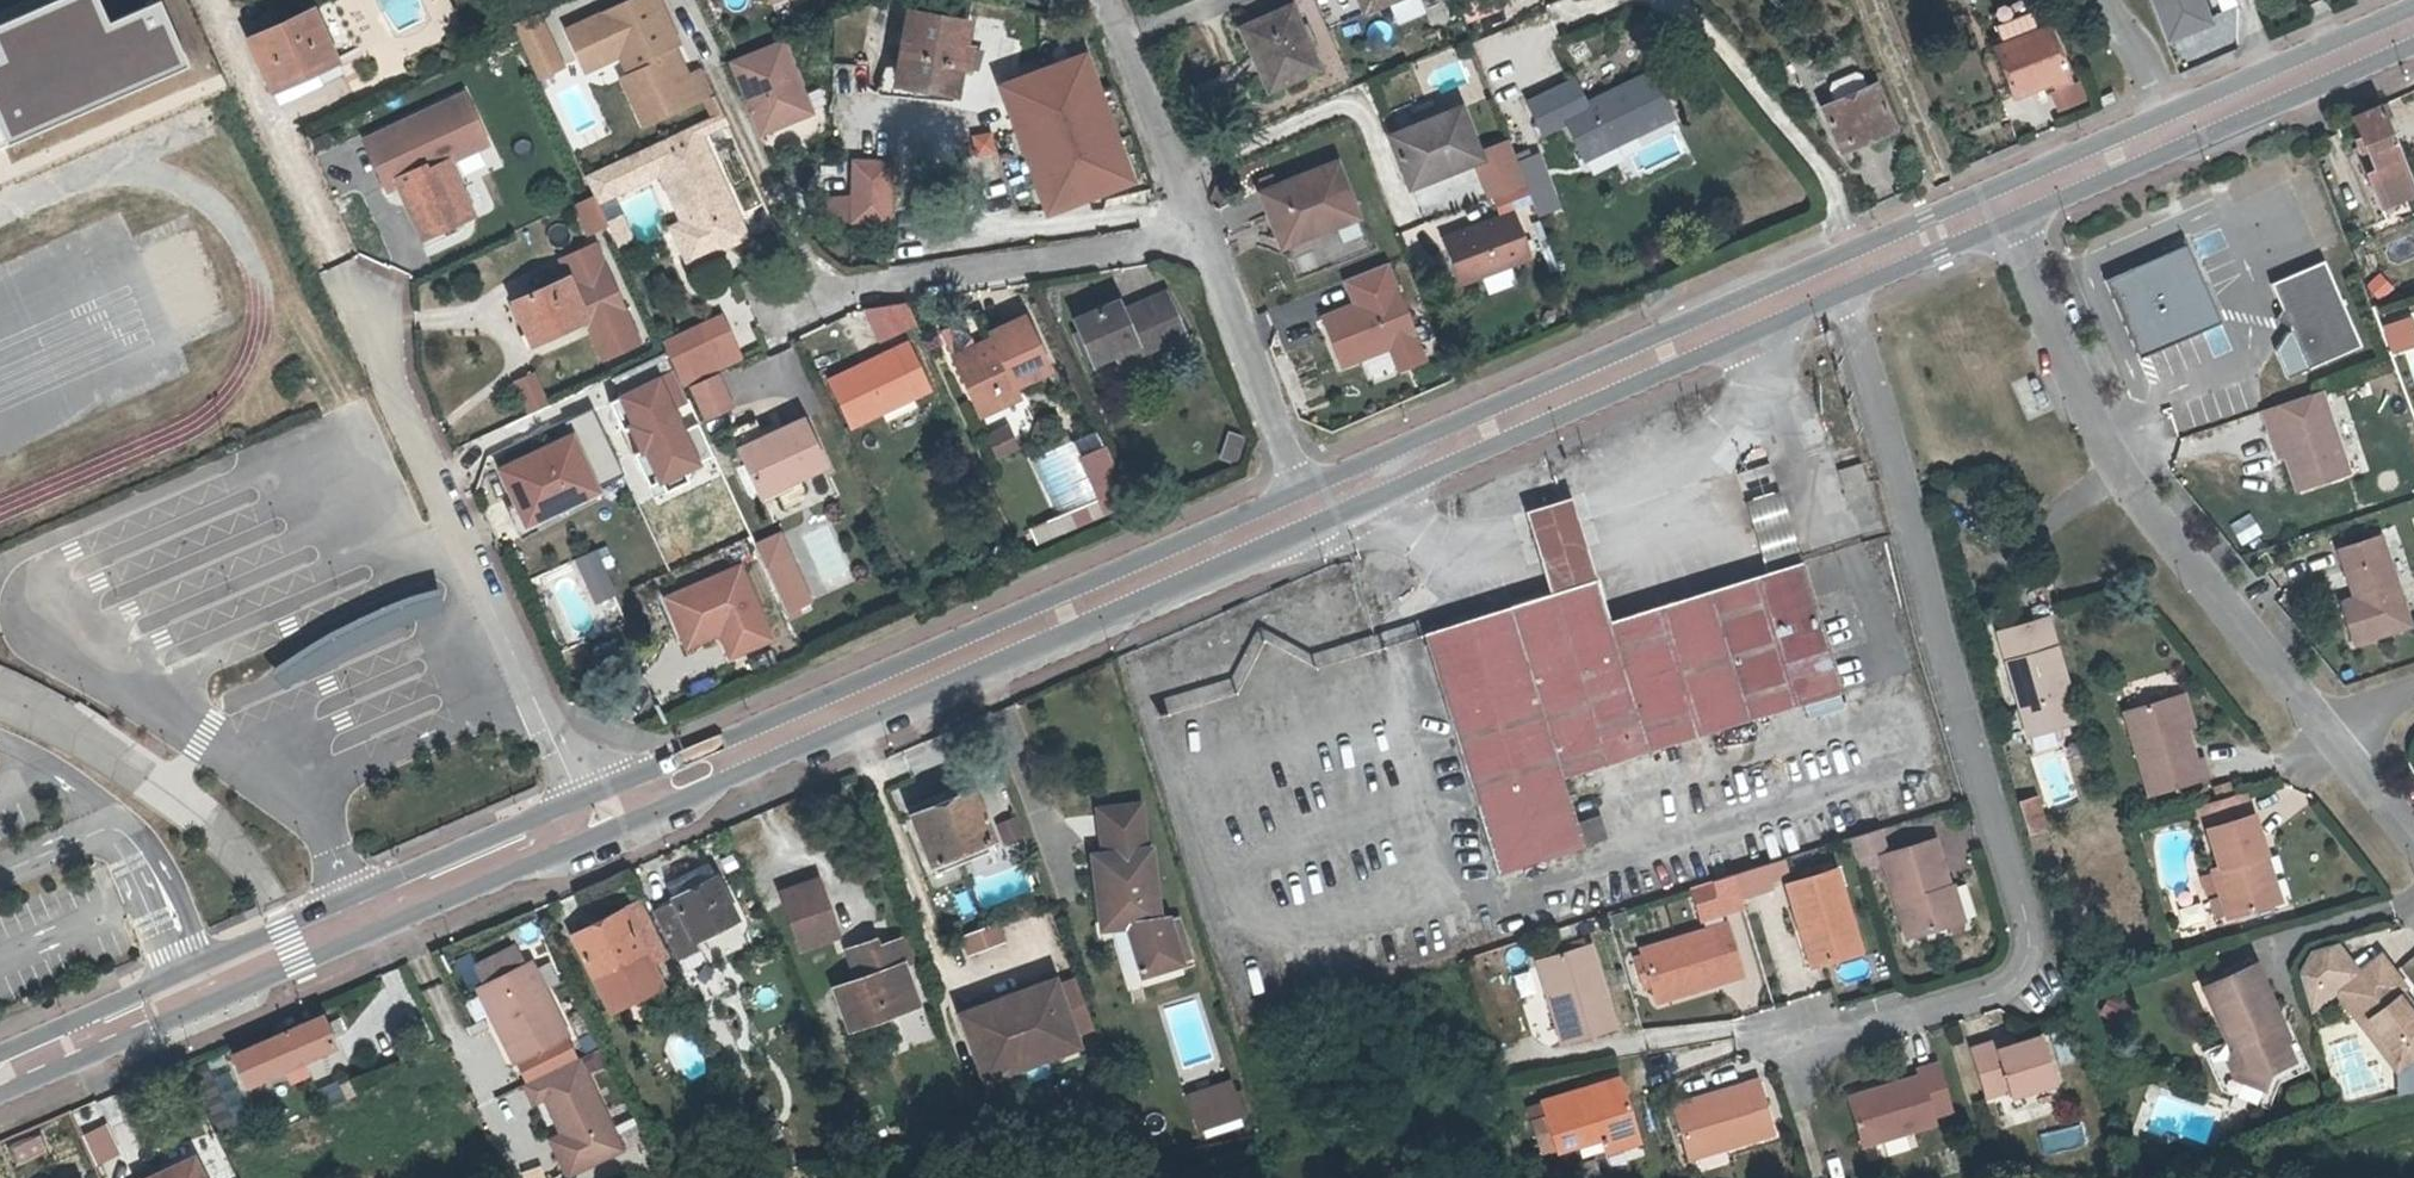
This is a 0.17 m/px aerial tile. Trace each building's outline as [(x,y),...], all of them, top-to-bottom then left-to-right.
[(188,70),(158,0),(156,0),(109,20),(100,0),(55,0),(0,24),(0,151),(188,70)] [(562,32),(577,65),(593,57),(596,64),(615,56),(625,77),(617,80),(628,105),(652,94),(662,116),(701,98),(691,76),(682,80),(671,56),(666,59),(663,50),(672,46),(652,0),(632,0),(562,32)] [(1507,8),(1504,0),(1458,0),(1465,22),(1507,8)] [(2172,40),(2215,24),(2206,0),(2156,0),(2172,40)] [(1262,14),(1268,28),(1246,38),(1268,88),(1318,65),(1289,3),(1262,14)] [(910,16),(963,23),(959,13),(912,6),(910,16)] [(2004,22),(2010,41),(2001,44),(2018,93),(2072,74),(2056,25),(2046,29),(2039,10),(2004,22)] [(968,25),(963,23),(910,16),(909,15),(896,81),(956,91),(959,70),(978,73),(982,53),(964,51),(968,25)] [(534,17),(508,27),(515,42),(532,79),(557,68),(534,17)] [(268,94),(329,64),(309,20),(246,49),(268,94)] [(778,43),(728,64),(758,135),(808,114),(778,43)] [(1083,53),(997,85),(1047,218),(1133,186),(1083,53)] [(593,57),(577,65),(579,71),(596,64),(593,57)] [(337,81),(329,64),(268,94),(276,110),(337,81)] [(1830,82),(1827,88),(1833,102),(1821,107),(1840,150),(1895,127),(1876,84),(1868,88),(1862,74),(1855,71),(1830,82)] [(691,76),(712,121),(720,118),(699,72),(691,76)] [(1657,85),(1589,107),(1581,83),(1533,99),(1544,131),(1566,124),(1577,155),(1633,136),(1636,145),(1674,131),(1657,85)] [(2089,100),(2083,83),(2057,92),(2063,108),(2089,100)] [(652,94),(628,105),(638,127),(662,116),(652,94)] [(2413,190),(2413,181),(2382,103),(2350,117),(2361,144),(2359,144),(2383,202),(2413,190)] [(1480,156),(1460,105),(1389,134),(1406,180),(1452,160),(1454,167),(1480,156)] [(461,190),(449,166),(488,148),(474,118),(425,141),(416,122),(365,146),(389,197),(401,191),(424,240),(491,209),(478,182),(461,190)] [(720,118),(690,130),(696,142),(725,130),(720,118)] [(696,142),(690,130),(679,134),(579,178),(591,205),(609,198),(613,199),(635,190),(635,186),(655,179),(650,168),(698,148),(696,142)] [(989,130),(970,136),(976,158),(995,152),(989,130)] [(655,179),(675,226),(692,265),(740,244),(698,148),(650,168),(655,179)] [(890,166),(851,165),(850,227),(888,228),(890,166)] [(1364,237),(1343,181),(1268,209),(1291,275),(1345,255),(1341,245),(1364,237)] [(590,202),(567,212),(581,241),(603,229),(590,202)] [(1512,211),(1440,238),(1457,285),(1530,258),(1512,211)] [(617,224),(603,229),(613,252),(627,245),(617,224)] [(678,271),(692,265),(675,226),(663,233),(678,271)] [(556,266),(565,285),(511,310),(529,349),(582,325),(586,333),(600,327),(607,342),(630,331),(592,250),(556,266)] [(2135,268),(2108,280),(2144,361),(2229,323),(2225,314),(2204,267),(2194,271),(2186,253),(2138,274),(2135,268)] [(2366,342),(2353,314),(2338,280),(2328,257),(2275,280),(2283,299),(2286,306),(2282,313),(2280,316),(2284,318),(2293,323),(2297,333),(2312,366),(2366,342)] [(1384,263),(1344,278),(1354,304),(1321,317),(1341,365),(1363,356),(1357,343),(1383,333),(1397,369),(1422,359),(1384,263)] [(2374,298),(2392,291),(2385,274),(2367,281),(2374,298)] [(1161,299),(1131,315),(1136,326),(1123,331),(1117,321),(1112,306),(1069,329),(1090,371),(1110,360),(1117,373),(1148,358),(1146,353),(1179,337),(1161,299)] [(722,314),(664,340),(683,382),(741,357),(722,314)] [(1136,326),(1131,315),(1117,321),(1123,331),(1136,326)] [(946,366),(968,415),(990,406),(996,417),(1016,408),(1011,396),(1046,381),(1020,326),(983,343),(990,356),(973,364),(969,356),(946,366)] [(600,327),(586,333),(601,366),(638,349),(630,331),(607,342),(600,327)] [(936,345),(946,366),(969,356),(964,349),(954,339),(942,343),(936,345)] [(922,398),(899,352),(823,389),(847,436),(922,398)] [(663,359),(610,383),(632,431),(640,427),(651,451),(643,454),(658,487),(711,462),(696,430),(680,437),(669,414),(685,406),(663,359)] [(534,369),(510,379),(524,414),(548,404),(534,369)] [(706,435),(732,424),(713,382),(687,393),(706,435)] [(2314,392),(2267,408),(2273,426),(2280,424),(2289,452),(2301,488),(2342,473),(2353,470),(2325,388),(2314,392)] [(990,406),(968,415),(974,428),(996,417),(990,406)] [(993,459),(1018,450),(1008,422),(983,432),(993,459)] [(2280,424),(2273,426),(2283,454),(2289,452),(2280,424)] [(732,459),(753,504),(795,484),(820,472),(799,426),(779,436),(732,459)] [(732,459),(779,436),(775,428),(755,437),(753,432),(726,445),(732,459)] [(527,502),(537,523),(592,496),(566,442),(498,474),(514,508),(527,502)] [(1100,450),(1075,462),(1095,505),(1120,495),(1100,450)] [(1871,483),(1864,462),(1841,469),(1847,489),(1871,483)] [(795,484),(753,504),(757,512),(798,492),(795,484)] [(1746,497),(1761,557),(1795,549),(1780,489),(1746,497)] [(1577,497),(1533,511),(1542,539),(1560,594),(1604,580),(1588,529),(1577,497)] [(524,529),(537,523),(527,502),(514,508),(524,529)] [(2365,542),(2345,549),(2362,600),(2364,606),(2349,611),(2360,645),(2395,633),(2413,627),(2413,617),(2386,534),(2365,542)] [(572,559),(595,604),(617,593),(594,548),(572,559)] [(783,558),(760,568),(785,622),(797,616),(793,608),(804,603),(783,558)] [(1604,580),(1560,594),(1431,637),(1487,807),(1573,779),(1851,686),(1810,558),(1617,620),(1604,580)] [(734,568),(661,600),(673,636),(711,620),(726,660),(765,643),(734,568)] [(2082,721),(2042,590),(1993,605),(2033,736),(2082,721)] [(2364,606),(2362,600),(2347,604),(2349,611),(2364,606)] [(309,641),(270,674),(283,689),(322,656),(309,641)] [(1164,693),(1168,708),(1233,691),(1229,675),(1164,693)] [(2186,699),(2195,730),(2201,729),(2192,698),(2186,699)] [(2195,730),(2186,699),(2132,713),(2157,797),(2216,780),(2211,761),(2204,764),(2195,730)] [(1578,795),(1573,779),(1487,807),(1509,876),(1595,848),(1578,795)] [(939,876),(1000,852),(975,793),(915,817),(939,876)] [(2234,894),(2242,918),(2281,907),(2280,903),(2267,860),(2267,859),(2273,857),(2261,818),(2253,794),(2252,795),(2231,801),(2199,811),(2203,824),(2211,821),(2215,832),(2228,870),(2221,873),(2228,896),(2234,894)] [(2052,830),(2042,796),(2025,801),(2036,835),(2052,830)] [(1106,812),(1110,856),(1152,852),(1147,807),(1106,812)] [(1015,814),(995,821),(1002,845),(1023,838),(1015,814)] [(1863,855),(1880,849),(1894,845),(1888,824),(1857,834),(1863,855)] [(1949,880),(1955,878),(1942,835),(1889,851),(1912,927),(1958,914),(1949,880)] [(1863,855),(1867,868),(1883,863),(1880,849),(1863,855)] [(1104,857),(1111,928),(1132,926),(1149,976),(1187,962),(1173,921),(1163,924),(1157,852),(1152,852),(1110,856),(1104,857)] [(2280,903),(2281,907),(2287,905),(2273,857),(2267,859),(2267,860),(2280,903)] [(703,884),(717,878),(710,861),(695,867),(703,884)] [(1812,923),(1823,960),(1865,947),(1839,864),(1792,880),(1800,907),(1805,925),(1812,923)] [(703,884),(695,867),(666,880),(673,897),(656,906),(679,955),(699,946),(696,940),(737,921),(717,878),(703,884)] [(1719,877),(1729,910),(1751,904),(1740,870),(1719,877)] [(1719,877),(1695,885),(1706,917),(1729,910),(1719,877)] [(1949,880),(1958,914),(1970,911),(1959,877),(1955,878),(1949,880)] [(839,938),(819,881),(783,894),(803,950),(839,938)] [(2234,894),(2228,896),(2235,920),(2242,918),(2234,894)] [(671,954),(646,901),(603,921),(595,925),(574,934),(594,977),(644,953),(649,963),(671,954)] [(1805,925),(1800,907),(1794,909),(1811,964),(1823,960),(1812,923),(1805,925)] [(600,914),(592,918),(595,925),(603,921),(600,914)] [(1747,973),(1732,920),(1646,947),(1663,999),(1747,973)] [(1000,926),(964,938),(971,956),(1006,944),(1000,926)] [(846,953),(857,983),(834,992),(848,1033),(916,1009),(902,967),(917,962),(909,939),(869,953),(867,946),(846,953)] [(1125,985),(1138,982),(1127,939),(1115,942),(1125,985)] [(1561,990),(1553,992),(1569,1042),(1624,1025),(1598,942),(1551,956),(1561,990)] [(2390,960),(2386,954),(2362,974),(2342,946),(2317,952),(2307,974),(2317,1010),(2342,991),(2391,1051),(2395,1048),(2410,1067),(2413,1063),(2413,996),(2408,989),(2405,985),(2408,982),(2390,960)] [(644,953),(594,977),(609,1009),(660,985),(649,963),(644,953)] [(1561,990),(1551,956),(1542,959),(1553,992),(1561,990)] [(532,957),(478,984),(513,1059),(516,1057),(566,1034),(567,1033),(532,957)] [(2234,1054),(2226,1070),(2254,1085),(2261,1069),(2286,1062),(2281,1043),(2275,1023),(2278,1017),(2261,960),(2206,977),(2223,1034),(2229,1037),(2230,1040),(2234,1054)] [(992,1005),(960,1016),(982,1077),(1014,1065),(1017,1073),(1050,1062),(1047,1053),(1079,1042),(1057,981),(1022,994),(1025,1001),(995,1012),(992,1005)] [(2104,1019),(2127,1011),(2121,995),(2098,1003),(2104,1019)] [(341,1042),(328,1014),(234,1054),(246,1082),(341,1042)] [(2275,1023),(2281,1043),(2284,1038),(2278,1017),(2275,1023)] [(2005,1041),(2023,1034),(2020,1024),(2002,1030),(2005,1041)] [(2005,1041),(2002,1030),(1976,1039),(1991,1087),(2012,1080),(2015,1087),(2062,1072),(2047,1027),(2023,1034),(2005,1041)] [(566,1034),(516,1057),(527,1079),(575,1057),(566,1034)] [(2234,1054),(2230,1040),(2222,1056),(2226,1070),(2234,1054)] [(1922,1061),(1924,1067),(1851,1088),(1864,1136),(1938,1115),(1935,1108),(1956,1102),(1943,1055),(1922,1061)] [(527,1079),(523,1081),(532,1099),(543,1094),(560,1132),(576,1167),(618,1148),(577,1056),(575,1057),(527,1079)] [(1612,1138),(1610,1133),(1644,1122),(1628,1068),(1546,1093),(1560,1139),(1604,1126),(1607,1133),(1609,1140),(1612,1138)] [(1783,1125),(1767,1073),(1679,1099),(1694,1152),(1783,1125)] [(1236,1105),(1245,1102),(1238,1082),(1197,1096),(1208,1128),(1240,1116),(1236,1105)] [(1236,1105),(1240,1116),(1249,1113),(1245,1102),(1236,1105)] [(92,1164),(119,1154),(106,1122),(80,1132),(92,1164)] [(1612,1138),(1609,1140),(1610,1146),(1647,1135),(1644,1122),(1610,1133),(1612,1138)] [(576,1167),(560,1132),(549,1137),(564,1172),(576,1167)] [(199,1159),(180,1168),(179,1165),(154,1176),(155,1177),(208,1177),(199,1159)]
